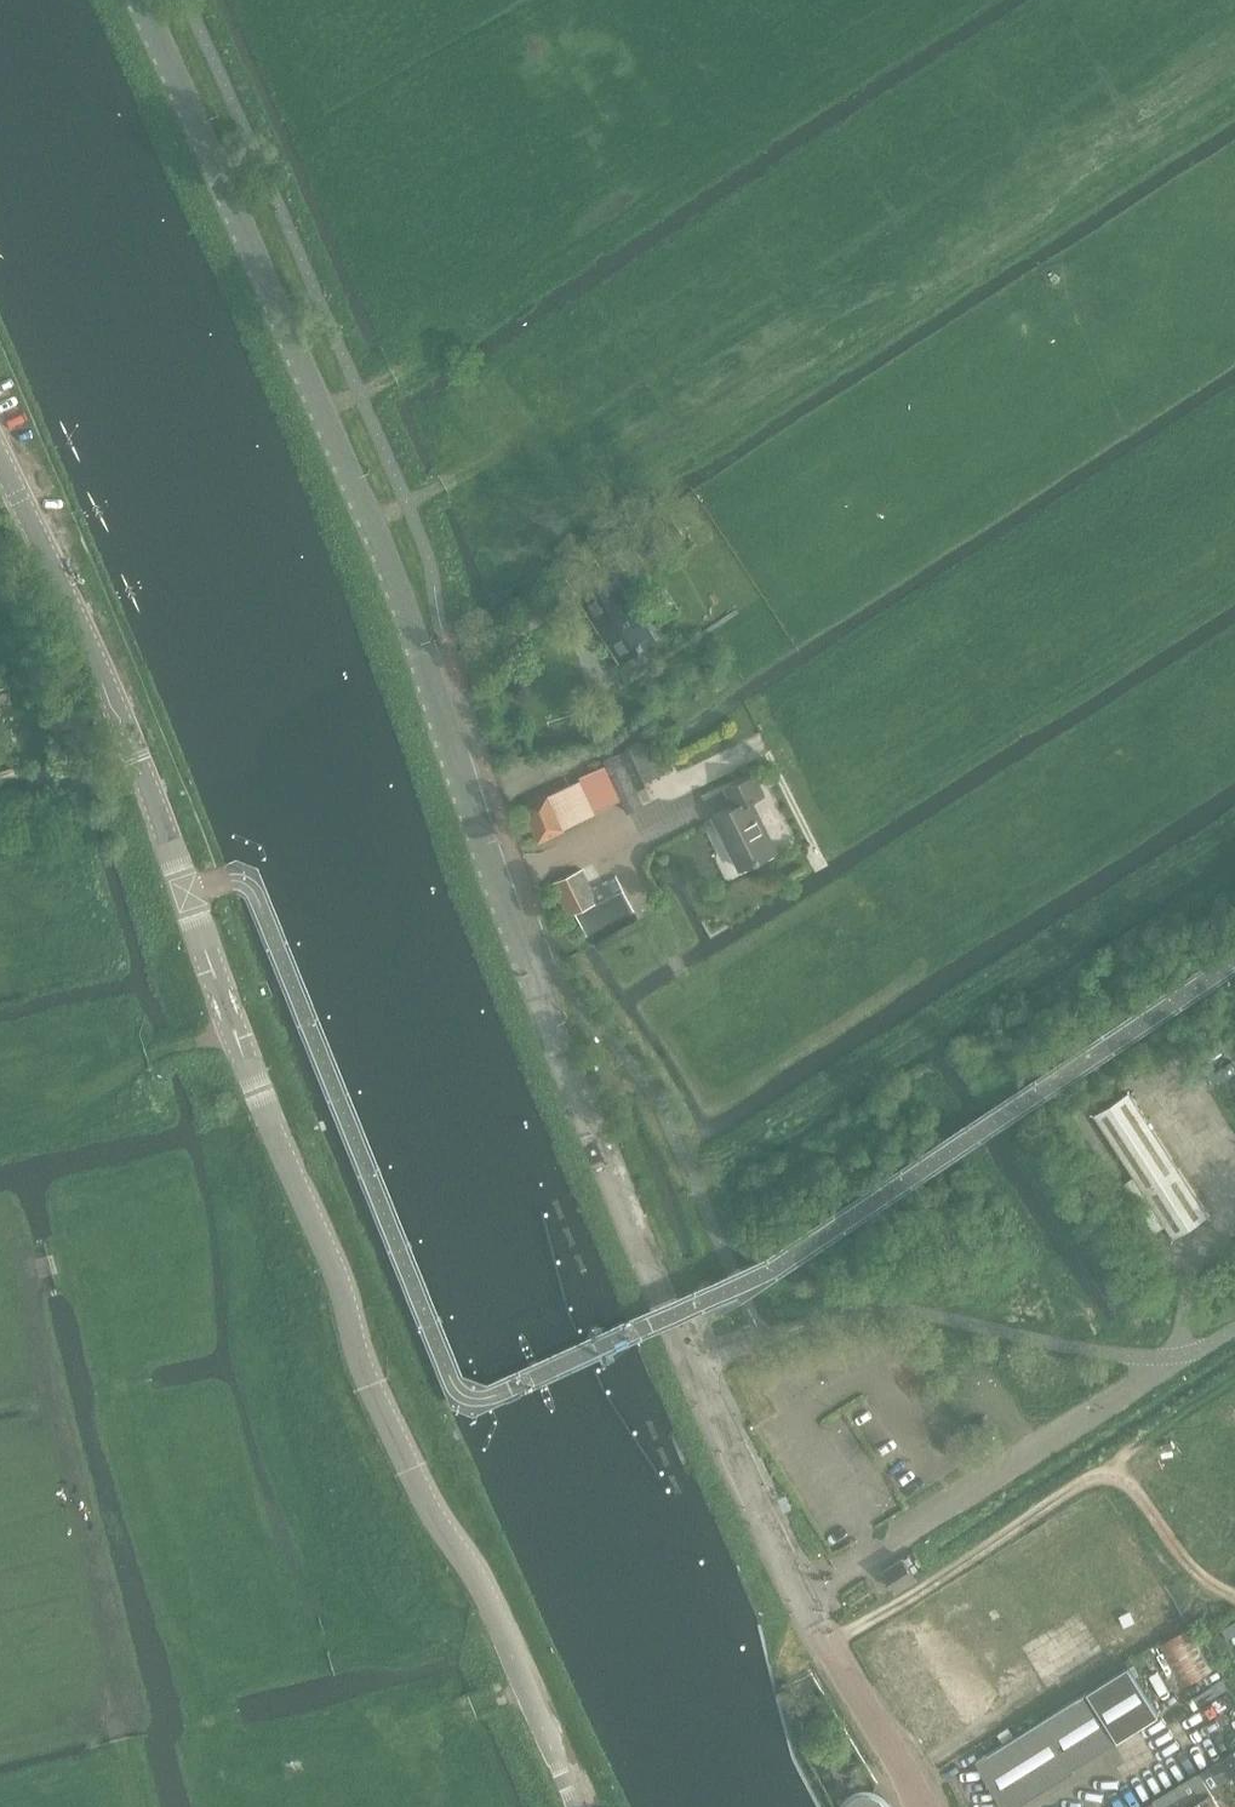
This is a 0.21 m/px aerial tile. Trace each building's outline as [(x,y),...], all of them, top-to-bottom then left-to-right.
[(674,518),(662,526),(669,536),(681,528),(674,518)] [(641,554),(653,546),(646,536),(634,544),(641,554)] [(581,600),(620,661),(656,638),(617,577),(626,572),(617,559),(587,578),(595,591),(581,600)] [(605,761),(607,765),(580,777),(581,781),(548,796),(523,807),(538,841),(563,830),(596,816),(593,810),(594,809),(595,811),(622,799),(624,803),(628,813),(643,805),(637,791),(647,786),(645,782),(664,773),(657,757),(651,760),(641,739),(628,746),(630,750),(605,761)] [(714,817),(740,869),(777,850),(752,800),(764,794),(755,775),(727,789),(736,806),(714,817)] [(569,916),(575,913),(586,934),(634,911),(616,875),(591,888),(582,869),(560,879),(552,882),(569,916)] [(1208,1217),(1129,1093),(1095,1115),(1174,1238),(1208,1217)] [(884,1571),(896,1590),(916,1578),(903,1558),(884,1571)] [(1158,1646),(1180,1688),(1214,1670),(1191,1628),(1158,1646)] [(986,1674),(958,1692),(923,1636),(900,1650),(907,1661),(882,1676),(927,1747),(1003,1700),(986,1674)] [(1118,1741),(1159,1715),(1128,1667),(1088,1692),(977,1761),(1005,1806),(1013,1806),(1118,1741)] [(1213,1795),(1225,1788),(1222,1782),(1234,1775),(1234,1751),(1210,1767),(1209,1766),(1200,1773),(1201,1774),(1155,1802),(1157,1806),(1221,1806),(1213,1795)] [(887,1806),(882,1800),(873,1796),(864,1795),(855,1798),(848,1803),(846,1806),(887,1806)]
